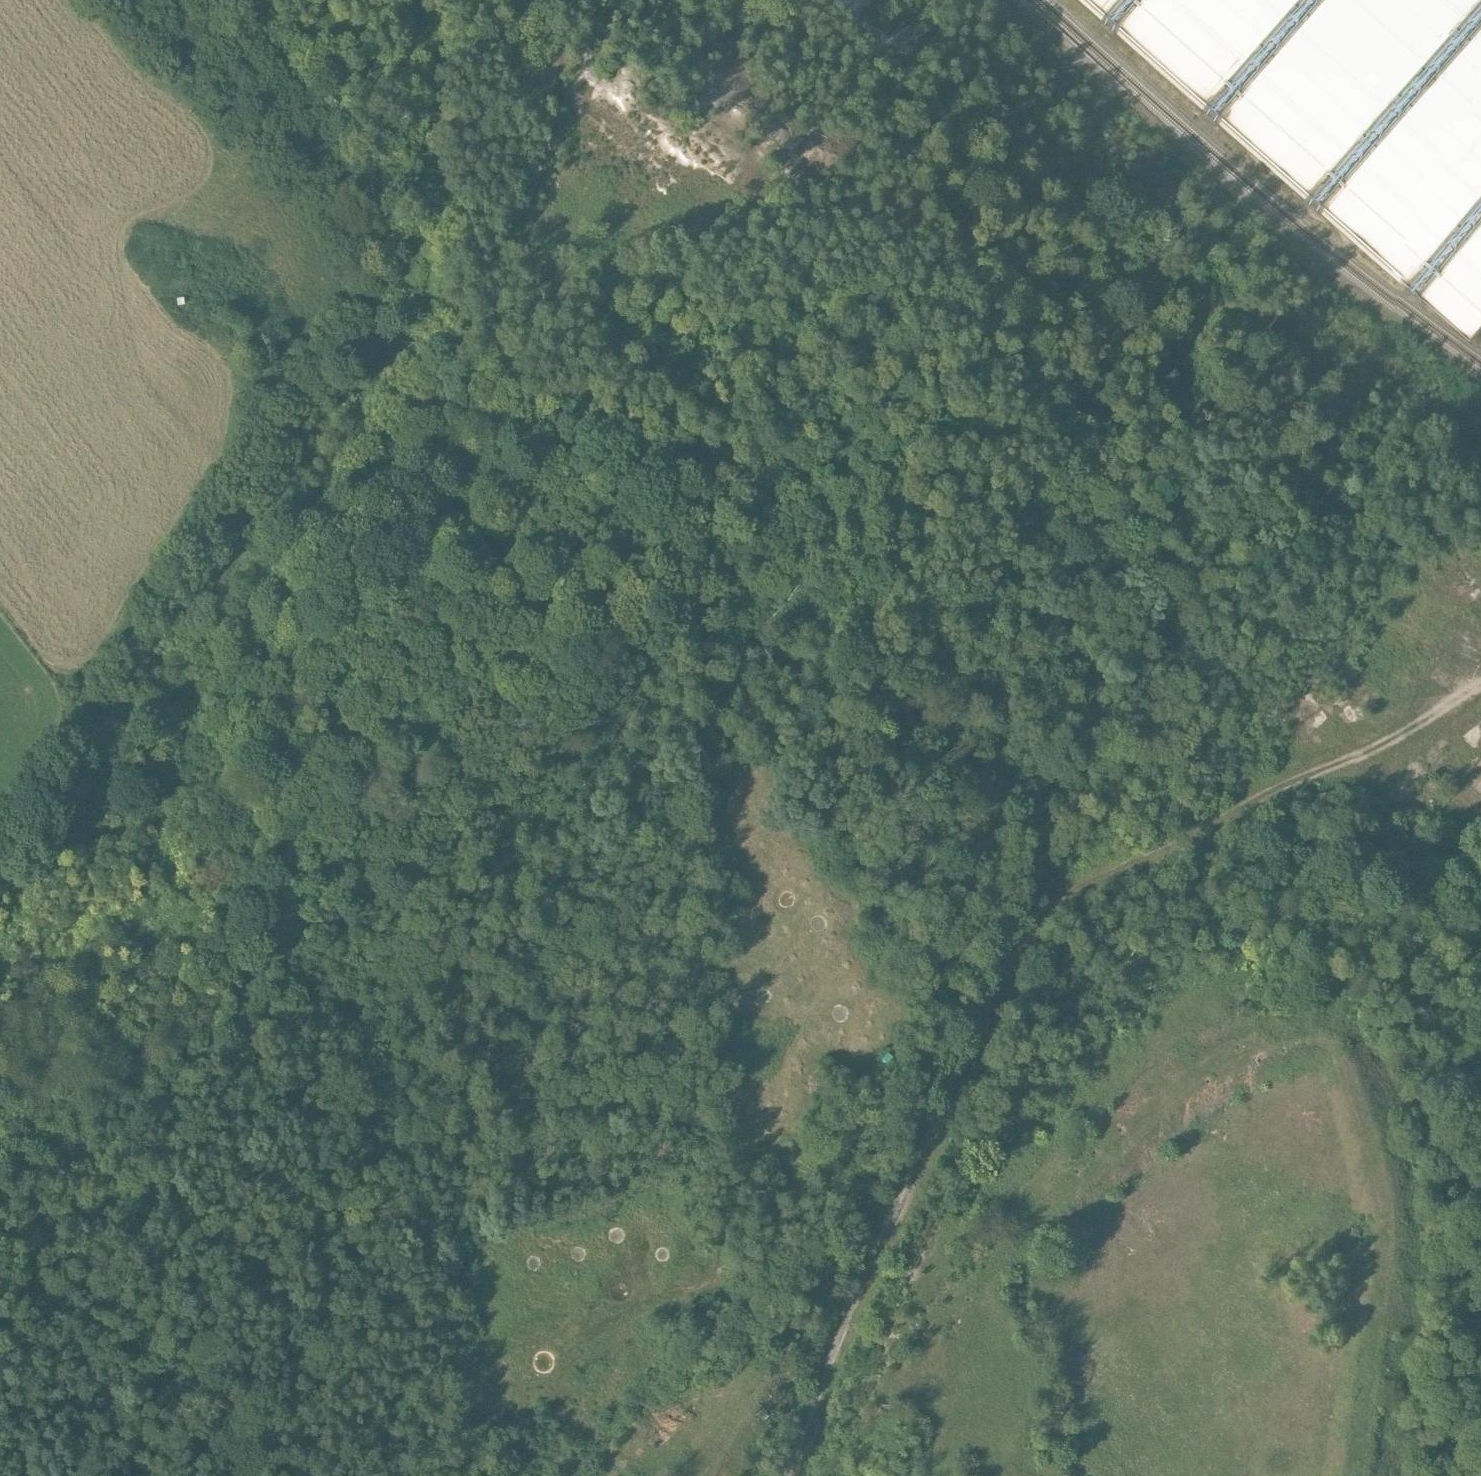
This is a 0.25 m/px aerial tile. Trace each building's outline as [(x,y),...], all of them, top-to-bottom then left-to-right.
[(1473,345),(1480,336),(1480,0),(1084,0),(1473,345)]
